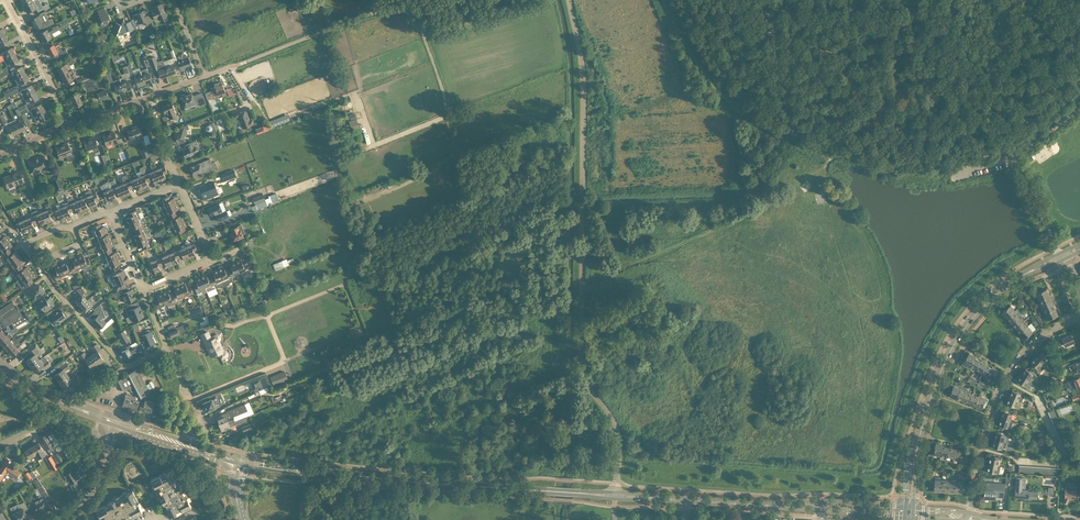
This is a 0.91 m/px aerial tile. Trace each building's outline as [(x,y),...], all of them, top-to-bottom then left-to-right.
[(24,6),(27,12),(36,7),(38,12),(44,9),(39,0),(35,0),(33,1),(24,6)] [(151,10),(153,15),(155,20),(158,19),(158,20),(167,16),(162,3),(154,6),(155,8),(151,10)] [(99,9),(97,10),(99,15),(102,23),(100,24),(101,26),(103,27),(107,25),(108,23),(107,21),(111,19),(109,15),(108,12),(107,12),(104,7),(99,9)] [(31,19),(35,27),(39,26),(40,28),(54,23),(52,18),(45,22),(42,15),(46,13),(44,9),(38,12),(40,15),(38,16),(31,19)] [(134,18),(131,19),(134,27),(138,25),(138,24),(144,22),(145,24),(152,21),(151,19),(149,14),(144,16),(142,11),(132,15),(134,18)] [(116,22),(112,33),(117,35),(118,35),(118,34),(119,32),(124,32),(129,30),(130,31),(134,29),(130,21),(125,23),(124,22),(123,19),(122,22),(121,24),(116,22)] [(41,38),(43,42),(51,37),(54,36),(51,32),(53,31),(54,32),(60,29),(58,25),(52,27),(47,30),(39,33),(41,37),(41,38)] [(0,38),(0,46),(8,41),(5,35),(0,38)] [(55,48),(59,46),(61,44),(60,41),(53,45),(52,45),(47,48),(51,56),(55,54),(57,52),(55,48)] [(0,62),(4,60),(15,54),(11,47),(5,51),(0,53),(0,54),(0,62)] [(180,70),(184,69),(187,68),(186,66),(191,65),(188,57),(187,56),(186,54),(185,54),(184,53),(182,54),(182,55),(182,56),(182,58),(182,59),(177,61),(180,70)] [(19,60),(15,54),(4,60),(8,66),(19,60)] [(113,57),(115,63),(122,61),(120,55),(113,57)] [(168,75),(163,61),(157,63),(155,57),(149,59),(153,69),(153,71),(152,71),(155,78),(160,76),(160,77),(168,75)] [(63,65),(57,68),(61,75),(68,72),(72,70),(70,66),(73,63),(74,61),(73,60),(68,63),(65,64),(63,65)] [(163,61),(168,75),(175,72),(170,60),(163,62),(163,61)] [(135,78),(138,86),(145,83),(140,71),(134,73),(130,64),(127,66),(130,74),(131,79),(135,78)] [(15,69),(10,72),(13,78),(17,77),(25,73),(22,66),(15,69)] [(130,74),(127,66),(123,67),(125,73),(121,75),(122,77),(119,78),(124,91),(131,88),(129,83),(127,78),(127,79),(126,75),(130,74)] [(151,81),(149,75),(147,68),(140,71),(145,83),(151,81)] [(68,72),(61,75),(65,83),(70,80),(72,79),(76,77),(72,70),(68,72)] [(124,91),(119,78),(112,81),(109,72),(106,73),(110,86),(114,85),(117,93),(124,91)] [(28,79),(25,73),(17,77),(13,78),(17,85),(16,85),(17,88),(22,86),(27,84),(25,81),(28,79)] [(108,88),(107,84),(99,88),(97,83),(107,78),(105,74),(85,82),(88,91),(95,88),(97,92),(100,99),(108,96),(107,93),(108,93),(107,92),(106,89),(108,88)] [(89,75),(77,80),(78,84),(91,78),(89,75)] [(210,88),(211,91),(205,93),(207,100),(210,99),(209,96),(211,96),(210,93),(212,92),(212,93),(213,94),(217,93),(218,95),(222,93),(223,96),(228,94),(229,96),(230,96),(235,94),(233,87),(225,90),(222,82),(214,84),(215,86),(210,88)] [(17,88),(16,85),(8,90),(6,90),(8,94),(10,93),(18,89),(17,88)] [(20,91),(22,94),(23,97),(27,95),(35,91),(32,85),(20,91)] [(38,98),(35,91),(27,95),(29,99),(25,101),(27,104),(38,98)] [(77,93),(75,94),(70,96),(74,106),(77,105),(78,107),(83,105),(82,103),(86,101),(85,97),(80,99),(77,93)] [(181,97),(184,107),(195,103),(198,102),(200,106),(206,103),(201,93),(196,95),(196,96),(193,97),(192,93),(185,95),(184,94),(181,96),(181,97)] [(171,102),(162,106),(165,113),(167,112),(170,118),(172,117),(173,119),(177,118),(174,109),(173,107),(171,102)] [(42,104),(37,106),(30,110),(34,116),(45,110),(42,104)] [(243,128),(246,127),(251,125),(253,124),(252,119),(249,120),(246,112),(245,112),(244,108),(232,112),(234,118),(238,116),(243,128)] [(48,116),(45,110),(34,116),(37,122),(48,116)] [(218,132),(225,129),(219,113),(212,116),(218,132)] [(271,120),(274,126),(291,120),(289,114),(271,120)] [(23,122),(20,116),(14,120),(15,123),(19,131),(26,128),(23,122)] [(19,131),(15,123),(14,120),(7,123),(9,127),(13,135),(19,131)] [(208,125),(207,125),(206,126),(206,127),(205,128),(206,129),(206,130),(205,131),(207,135),(215,131),(212,123),(208,124),(208,125)] [(262,123),(254,125),(257,133),(264,130),(262,123)] [(174,145),(186,140),(184,136),(187,135),(185,130),(189,129),(187,124),(172,131),(175,137),(172,138),(172,140),(172,141),(172,142),(173,143),(174,143),(174,145)] [(143,139),(138,125),(134,127),(134,128),(127,131),(128,132),(122,134),(124,142),(137,137),(139,140),(143,139)] [(110,134),(103,136),(105,143),(106,145),(113,143),(114,145),(118,143),(120,148),(124,146),(123,143),(122,138),(117,140),(114,131),(110,133),(110,134)] [(148,134),(143,136),(146,145),(151,143),(148,134)] [(94,137),(90,138),(83,140),(87,150),(94,147),(95,150),(98,148),(94,137)] [(195,155),(200,153),(199,151),(198,149),(197,149),(197,148),(195,148),(193,145),(197,144),(196,140),(183,145),(185,149),(182,150),(185,157),(195,153),(195,155)] [(56,148),(60,158),(67,156),(69,162),(75,159),(74,156),(72,157),(70,151),(72,151),(71,148),(69,149),(67,143),(63,145),(56,148)] [(146,148),(141,150),(144,158),(150,156),(158,153),(154,146),(146,148)] [(158,153),(150,156),(152,161),(153,161),(154,161),(154,160),(154,159),(159,157),(158,153)] [(28,161),(33,173),(39,171),(39,172),(42,171),(42,170),(48,168),(48,166),(48,165),(47,162),(46,162),(43,155),(28,161)] [(215,170),(215,169),(218,168),(215,162),(212,163),(210,158),(189,167),(193,176),(201,172),(202,176),(215,170)] [(166,178),(164,175),(168,173),(163,163),(158,166),(159,168),(155,169),(160,180),(161,180),(161,181),(162,181),(165,180),(165,179),(165,178),(166,178)] [(148,185),(147,182),(150,181),(146,171),(144,166),(140,168),(139,171),(141,175),(138,177),(143,188),(145,189),(147,188),(148,186),(147,186),(148,185)] [(160,180),(155,169),(152,171),(152,169),(146,171),(150,181),(153,180),(154,183),(160,180)] [(240,178),(247,175),(245,169),(238,172),(240,178)] [(234,170),(221,174),(223,181),(237,177),(234,170)] [(8,188),(16,185),(24,181),(20,172),(12,175),(12,174),(4,177),(8,188)] [(131,193),(129,190),(132,188),(127,176),(126,174),(122,176),(122,179),(124,183),(120,184),(125,195),(126,195),(126,196),(127,196),(130,195),(130,194),(130,193),(131,193)] [(63,189),(58,175),(51,178),(56,192),(63,189)] [(143,188),(138,177),(137,175),(131,177),(130,175),(127,176),(132,187),(132,188),(136,187),(137,190),(143,188)] [(125,195),(120,184),(117,186),(116,182),(113,180),(109,182),(114,192),(115,196),(118,194),(119,198),(120,197),(120,198),(122,198),(124,197),(125,196),(124,195),(125,195)] [(203,186),(199,187),(199,189),(201,192),(204,200),(203,198),(208,196),(209,198),(214,196),(213,195),(212,193),(216,192),(215,188),(216,187),(214,187),(213,182),(204,185),(203,186)] [(104,184),(100,186),(105,198),(106,200),(109,198),(111,201),(112,201),(112,202),(113,202),(115,201),(116,200),(116,199),(117,199),(115,196),(114,192),(110,184),(105,187),(104,184)] [(36,198),(36,197),(33,190),(28,192),(31,200),(36,198)] [(97,205),(96,201),(99,200),(95,190),(91,192),(91,190),(85,192),(86,194),(88,201),(90,204),(91,207),(97,205)] [(90,204),(88,201),(86,194),(77,198),(78,200),(83,211),(83,210),(84,211),(85,212),(87,211),(88,209),(87,209),(88,208),(87,205),(90,204)] [(263,194),(253,197),(257,209),(267,205),(263,194)] [(174,197),(171,199),(169,195),(160,200),(162,205),(164,204),(165,208),(176,203),(174,197)] [(83,211),(78,200),(75,201),(74,199),(73,198),(71,197),(67,199),(68,201),(72,211),(75,210),(77,213),(78,213),(79,214),(82,213),(82,212),(82,211),(83,211)] [(69,213),(72,211),(68,201),(60,205),(60,207),(65,218),(66,218),(67,219),(70,218),(70,217),(70,216),(71,216),(69,213)] [(179,209),(176,203),(165,208),(167,211),(165,212),(167,217),(177,213),(176,210),(179,209)] [(207,208),(210,215),(216,213),(217,215),(216,215),(218,221),(219,220),(219,221),(225,218),(225,217),(229,216),(226,211),(222,212),(219,203),(207,208)] [(45,210),(42,212),(46,223),(47,222),(47,223),(48,224),(51,223),(51,221),(52,220),(51,217),(53,216),(54,217),(51,209),(50,206),(46,207),(44,208),(45,210)] [(65,218),(60,207),(57,209),(56,206),(51,209),(54,217),(55,219),(58,217),(59,221),(65,218)] [(128,224),(141,218),(137,209),(127,214),(129,217),(125,218),(126,219),(125,219),(125,221),(125,223),(127,223),(128,224)] [(37,211),(32,213),(35,222),(36,223),(39,222),(41,225),(46,223),(42,212),(38,213),(37,211)] [(34,228),(33,224),(36,223),(32,213),(26,216),(27,218),(24,219),(29,230),(34,228)] [(181,215),(178,216),(177,213),(167,217),(169,223),(171,222),(173,225),(184,221),(181,215)] [(29,230),(24,219),(21,220),(20,218),(14,221),(18,231),(22,229),(23,233),(29,230)] [(145,227),(142,221),(140,222),(139,219),(128,224),(128,225),(127,225),(127,226),(128,228),(129,229),(130,229),(130,230),(133,228),(135,231),(136,231),(145,227)] [(186,226),(184,221),(173,225),(174,228),(172,229),(175,235),(184,231),(183,228),(186,226)] [(105,226),(105,225),(102,227),(100,223),(99,224),(91,228),(95,237),(97,236),(101,234),(104,233),(108,231),(107,230),(108,230),(108,229),(107,226),(106,226),(105,226)] [(230,234),(233,240),(238,238),(238,239),(241,238),(241,237),(243,236),(242,234),(245,233),(241,225),(227,231),(228,235),(230,234)] [(135,241),(146,237),(145,233),(147,233),(145,227),(135,231),(136,234),(133,236),(132,237),(132,238),(133,240),(134,241),(135,241)] [(109,234),(106,235),(104,233),(101,234),(97,236),(95,237),(97,242),(99,241),(100,244),(111,240),(109,234)] [(3,237),(1,234),(0,235),(0,247),(9,240),(9,239),(9,238),(8,236),(6,236),(5,235),(3,237)] [(148,240),(146,237),(135,241),(138,247),(141,246),(142,249),(152,245),(150,239),(148,240)] [(3,256),(11,250),(10,247),(12,245),(9,240),(0,247),(0,252),(3,256)] [(114,245),(111,240),(100,244),(102,248),(100,249),(102,254),(112,250),(110,247),(114,245)] [(186,240),(185,241),(185,242),(185,244),(185,245),(186,246),(185,247),(190,258),(195,255),(194,251),(195,251),(197,250),(196,247),(200,246),(199,243),(195,245),(193,241),(190,242),(189,242),(186,240)] [(190,258),(185,247),(182,248),(181,246),(175,248),(180,258),(183,257),(184,260),(190,258)] [(178,263),(177,259),(180,258),(175,248),(169,251),(170,253),(167,254),(172,265),(178,263)] [(16,251),(13,253),(11,250),(3,256),(6,261),(8,260),(10,263),(20,256),(16,251)] [(116,252),(113,253),(112,250),(102,254),(105,260),(106,259),(108,262),(119,257),(118,257),(119,256),(119,255),(118,253),(117,252),(116,252)] [(92,267),(88,257),(88,256),(84,257),(83,254),(77,256),(82,267),(84,272),(87,270),(88,269),(92,267)] [(172,265),(167,254),(164,255),(164,254),(158,256),(162,266),(165,264),(167,267),(172,265)] [(23,261),(20,256),(10,263),(12,266),(10,267),(13,272),(22,266),(20,263),(23,261)] [(82,267),(77,256),(71,259),(73,262),(70,263),(71,265),(74,273),(80,271),(79,269),(82,267)] [(160,270),(159,267),(162,266),(158,256),(152,258),(153,260),(150,262),(154,273),(160,270)] [(121,263),(119,257),(108,262),(109,265),(107,266),(110,272),(119,268),(118,264),(121,263)] [(241,259),(235,261),(240,272),(241,275),(250,271),(249,270),(253,269),(252,266),(250,261),(249,260),(242,262),(241,259)] [(74,273),(71,265),(70,263),(67,265),(65,261),(60,264),(64,275),(68,274),(69,275),(74,273)] [(240,272),(235,261),(229,264),(231,267),(228,268),(229,270),(232,279),(238,276),(237,274),(240,272)] [(64,275),(60,264),(54,266),(55,269),(52,271),(53,273),(55,278),(56,281),(62,278),(61,276),(64,275)] [(18,280),(30,272),(30,271),(31,271),(31,269),(29,267),(28,267),(27,267),(24,269),(22,266),(13,272),(16,276),(15,276),(18,280)] [(232,279),(229,270),(228,268),(225,270),(223,266),(223,267),(222,266),(221,266),(219,267),(218,268),(218,269),(225,286),(229,285),(230,282),(233,281),(232,279)] [(225,286),(218,269),(212,271),(214,275),(210,276),(211,277),(215,286),(215,288),(216,288),(219,287),(221,288),(225,286)] [(128,279),(127,275),(126,276),(124,271),(116,274),(115,273),(110,276),(112,282),(113,281),(117,289),(126,285),(124,282),(128,280),(128,279)] [(17,281),(23,289),(33,282),(31,279),(34,277),(30,272),(18,280),(17,281)] [(215,286),(211,277),(210,276),(207,277),(206,274),(200,276),(205,287),(207,292),(215,288),(215,286)] [(207,292),(205,287),(200,276),(195,279),(196,282),(193,283),(193,285),(196,290),(197,293),(202,291),(203,294),(207,292)] [(194,295),(190,286),(190,285),(186,286),(185,283),(184,283),(184,282),(183,282),(180,283),(180,284),(180,285),(179,285),(184,296),(187,295),(188,297),(194,295)] [(39,284),(35,287),(33,284),(23,291),(29,298),(32,295),(34,299),(44,291),(39,284)] [(184,296),(179,285),(174,288),(175,291),(172,292),(176,302),(182,300),(181,298),(184,296)] [(87,300),(84,297),(85,296),(84,294),(84,292),(85,291),(82,287),(76,289),(80,294),(79,296),(80,297),(76,300),(77,302),(80,306),(87,300)] [(136,298),(133,291),(132,289),(127,291),(125,287),(116,291),(117,292),(113,293),(115,299),(123,295),(126,302),(136,298)] [(1036,293),(1039,300),(1049,295),(1047,289),(1045,289),(1042,290),(1042,291),(1036,293)] [(168,290),(162,293),(167,304),(168,306),(171,305),(176,302),(172,292),(169,293),(168,290)] [(4,292),(0,294),(5,302),(8,300),(4,292)] [(167,304),(162,293),(156,295),(158,298),(154,300),(159,310),(164,307),(164,305),(167,304)] [(1050,296),(1049,295),(1039,300),(1042,306),(1052,302),(1051,299),(1052,298),(1051,296),(1050,296)] [(46,300),(46,299),(44,296),(33,304),(38,311),(42,308),(45,312),(51,307),(55,304),(50,297),(46,300)] [(88,299),(80,306),(83,310),(84,309),(85,311),(91,306),(95,310),(99,307),(105,302),(101,297),(96,301),(91,296),(88,299)] [(22,315),(11,299),(5,303),(6,305),(0,309),(0,320),(5,327),(11,322),(22,315)] [(1053,305),(1052,302),(1042,306),(1045,312),(1055,308),(1055,307),(1054,305),(1053,305)] [(127,306),(125,307),(129,316),(131,315),(133,321),(134,320),(134,321),(138,319),(139,318),(144,316),(142,312),(141,309),(139,305),(134,308),(133,304),(127,306)] [(92,320),(99,329),(106,323),(102,318),(106,316),(101,305),(93,312),(95,311),(98,315),(92,320)] [(1007,317),(1015,310),(1010,305),(1005,309),(1004,309),(1002,311),(1003,311),(1002,312),(1007,318),(1007,317)] [(200,307),(187,312),(190,318),(202,313),(200,307)] [(1058,314),(1055,308),(1045,312),(1047,319),(1053,316),(1054,317),(1056,316),(1056,315),(1058,314)] [(53,309),(46,314),(49,317),(50,316),(56,324),(66,317),(65,316),(66,315),(64,313),(63,313),(62,311),(60,309),(55,313),(53,309)] [(1020,315),(1021,314),(1017,309),(1015,311),(1015,310),(1007,317),(1012,322),(1020,315)] [(16,327),(30,319),(25,313),(22,315),(11,322),(14,327),(16,327)] [(246,318),(244,313),(233,317),(236,322),(246,318)] [(1016,327),(1023,320),(1024,320),(1020,315),(1012,322),(1016,327)] [(1026,323),(1025,323),(1023,320),(1016,327),(1020,332),(1027,325),(1028,325),(1026,323)] [(175,324),(173,325),(168,327),(170,331),(169,331),(170,334),(169,335),(170,337),(171,336),(171,337),(187,330),(185,324),(177,328),(175,324)] [(1027,325),(1020,332),(1019,333),(1024,338),(1025,337),(1025,338),(1027,336),(1027,335),(1032,331),(1027,325)] [(4,345),(4,346),(8,351),(23,339),(21,336),(19,337),(18,338),(15,340),(14,338),(10,340),(9,339),(12,336),(11,335),(14,333),(18,329),(16,327),(14,327),(11,330),(0,339),(0,341),(4,345)] [(11,330),(9,327),(4,332),(2,329),(0,331),(0,339),(11,330)] [(139,327),(134,329),(139,342),(143,341),(145,346),(155,342),(150,331),(149,329),(146,330),(147,333),(142,334),(141,332),(139,327)] [(129,340),(123,330),(118,333),(124,343),(129,340)] [(218,334),(217,335),(214,336),(211,338),(208,331),(201,334),(207,347),(211,357),(213,356),(219,353),(222,358),(226,356),(228,356),(228,354),(228,353),(228,351),(227,351),(226,350),(225,350),(224,349),(220,341),(220,340),(221,339),(221,338),(221,337),(220,336),(220,335),(219,334),(218,334)] [(1054,342),(1057,348),(1060,347),(1059,344),(1064,342),(1065,346),(1074,342),(1071,334),(1062,338),(1062,339),(1058,341),(1057,340),(1054,342)] [(20,345),(27,339),(25,337),(23,339),(8,351),(10,353),(9,353),(9,354),(11,356),(12,355),(12,356),(19,350),(22,348),(20,345)] [(95,353),(91,355),(97,364),(103,360),(98,351),(101,349),(97,343),(92,347),(95,353)] [(31,366),(39,360),(37,356),(42,353),(36,344),(29,349),(33,355),(26,360),(31,366)] [(124,350),(122,352),(126,359),(142,349),(140,344),(135,347),(135,346),(133,348),(131,344),(123,349),(124,350)] [(352,345),(332,354),(336,364),(357,355),(352,345)] [(97,364),(91,355),(88,358),(84,352),(79,356),(83,361),(86,359),(91,368),(97,364)] [(1041,352),(1036,357),(1043,364),(1048,359),(1047,358),(1047,357),(1045,355),(1045,356),(1041,352)] [(970,366),(971,365),(975,357),(976,356),(969,353),(969,354),(968,354),(967,356),(967,357),(964,362),(970,366)] [(39,360),(31,366),(35,372),(43,366),(45,369),(48,367),(51,365),(47,359),(45,361),(43,357),(39,360)] [(976,368),(980,361),(975,357),(971,365),(974,366),(973,368),(971,370),(974,372),(976,369),(976,368)] [(1043,364),(1036,357),(1031,362),(1032,363),(1034,365),(1037,368),(1036,369),(1040,372),(1045,366),(1043,364)] [(59,381),(67,374),(65,371),(70,367),(65,359),(59,363),(63,369),(55,375),(59,381)] [(981,372),(986,364),(980,361),(976,368),(979,370),(979,371),(981,372)] [(1069,366),(1070,369),(1072,369),(1074,373),(1079,371),(1078,371),(1079,370),(1079,362),(1077,363),(1077,362),(1073,364),(1072,364),(1073,364),(1069,366)] [(992,367),(991,367),(986,364),(981,372),(984,374),(984,373),(987,375),(992,367)] [(992,366),(991,367),(992,367),(987,375),(987,376),(992,379),(992,381),(996,383),(999,378),(995,376),(996,374),(997,374),(998,372),(998,371),(998,370),(992,366)] [(140,397),(150,392),(138,368),(127,374),(128,375),(118,380),(123,391),(129,388),(131,392),(135,394),(138,392),(140,397)] [(1025,369),(1022,374),(1033,382),(1037,376),(1035,374),(1035,373),(1030,370),(1029,371),(1025,369)] [(288,378),(285,371),(270,376),(274,384),(288,378)] [(70,378),(67,374),(59,381),(63,387),(71,381),(73,384),(79,380),(75,374),(70,378)] [(1022,374),(1018,380),(1019,381),(1018,381),(1021,383),(1021,382),(1025,385),(1024,386),(1029,389),(1033,382),(1022,374)] [(265,376),(259,378),(251,381),(251,383),(254,390),(255,392),(259,390),(269,385),(265,376)] [(1079,378),(1069,383),(1072,391),(1077,388),(1078,389),(1079,388),(1079,387),(1079,379),(1079,378)] [(331,389),(339,386),(336,380),(329,383),(331,389)] [(957,397),(960,388),(954,386),(954,385),(950,383),(948,389),(952,391),(951,392),(950,394),(950,395),(950,396),(957,399),(957,397)] [(963,400),(966,390),(964,389),(963,391),(960,389),(960,388),(957,397),(963,400)] [(969,402),(972,394),(969,393),(969,391),(966,390),(963,400),(969,402)] [(1012,390),(1009,397),(1022,402),(1025,394),(1022,393),(1021,394),(1020,393),(1018,392),(1012,390)] [(975,404),(978,396),(975,395),(975,394),(972,393),(972,394),(969,402),(975,404)] [(126,394),(123,405),(137,409),(138,404),(139,401),(135,400),(130,398),(131,396),(126,394)] [(207,411),(216,408),(214,403),(219,401),(216,394),(209,397),(210,399),(203,402),(207,411)] [(975,404),(975,405),(982,408),(982,406),(983,406),(984,404),(983,404),(984,402),(987,404),(989,399),(979,395),(978,396),(975,404)] [(1022,402),(1009,397),(1007,403),(1008,404),(1010,405),(1011,405),(1014,406),(1014,407),(1018,409),(1022,402)] [(150,413),(152,408),(154,401),(145,399),(144,402),(142,401),(139,410),(150,413)] [(234,418),(234,419),(234,418),(234,416),(248,411),(245,404),(226,412),(226,413),(219,416),(219,417),(217,418),(219,422),(227,419),(228,420),(234,418)] [(1004,411),(1001,418),(1011,421),(1013,414),(1012,414),(1012,413),(1009,412),(1009,413),(1004,411)] [(227,419),(219,422),(222,430),(236,424),(237,425),(242,423),(247,421),(245,417),(236,421),(235,422),(234,419),(234,418),(228,420),(227,419)] [(1013,422),(1011,421),(1001,418),(999,424),(1000,425),(1003,426),(1011,428),(1013,422)] [(996,433),(995,439),(1004,442),(1007,443),(1014,445),(1015,442),(1015,441),(1008,440),(1009,436),(1005,435),(1005,434),(1002,433),(1002,434),(996,433)] [(41,437),(49,451),(53,449),(51,447),(53,445),(50,441),(51,441),(49,438),(46,434),(44,435),(43,435),(41,437)] [(995,439),(993,446),(994,446),(994,447),(997,448),(997,447),(1002,448),(1005,449),(1007,443),(1004,442),(995,439)] [(38,442),(30,447),(35,455),(37,459),(45,454),(43,450),(43,449),(38,442)] [(941,456),(943,445),(936,443),(936,445),(935,445),(934,447),(935,448),(935,449),(931,448),(929,455),(934,456),(934,454),(941,456)] [(947,456),(949,447),(943,446),(943,445),(941,456),(947,457),(947,456)] [(35,455),(30,447),(25,451),(29,458),(35,455)] [(953,458),(956,449),(949,447),(947,456),(951,457),(951,458),(953,458)] [(53,449),(49,451),(49,452),(51,456),(52,455),(58,466),(59,465),(59,464),(64,461),(58,451),(55,453),(53,449)] [(953,458),(953,460),(960,461),(960,460),(962,450),(956,449),(953,458)] [(962,449),(962,450),(960,460),(967,461),(968,455),(969,455),(970,452),(969,452),(969,451),(962,449)] [(1067,453),(1064,462),(1072,458),(1069,452),(1067,453)] [(58,467),(51,456),(47,459),(54,470),(58,467)] [(990,457),(989,464),(998,466),(1000,459),(998,459),(998,458),(996,457),(995,458),(990,457)] [(14,468),(10,465),(12,461),(7,458),(0,469),(0,480),(6,471),(16,477),(20,472),(14,468)] [(68,477),(73,485),(77,482),(76,481),(79,479),(80,477),(83,479),(85,475),(86,475),(88,472),(87,471),(89,467),(88,467),(89,465),(84,463),(83,464),(82,463),(76,473),(72,475),(72,474),(72,475),(71,476),(71,475),(70,476),(69,477),(68,477)] [(1002,466),(998,466),(989,464),(987,471),(989,471),(989,472),(991,472),(991,471),(997,473),(1000,473),(1002,466)] [(38,478),(37,477),(32,470),(29,473),(28,472),(24,474),(28,479),(26,480),(29,484),(34,481),(34,480),(38,478)] [(178,511),(179,513),(183,511),(183,510),(191,506),(186,497),(188,497),(184,489),(183,490),(178,481),(177,482),(175,479),(177,478),(172,470),(163,474),(163,473),(159,475),(159,476),(151,480),(153,484),(155,488),(154,489),(158,496),(159,496),(164,505),(165,504),(167,507),(165,507),(170,516),(174,514),(178,511)] [(956,474),(956,481),(955,492),(962,492),(962,491),(963,490),(963,488),(963,478),(959,477),(960,474),(958,474),(956,474)] [(941,491),(942,480),(942,477),(935,476),(935,479),(934,479),(934,480),(935,480),(934,486),(933,488),(934,489),(934,490),(941,491)] [(1037,491),(1025,490),(1026,478),(1012,477),(1011,485),(1016,485),(1016,489),(1015,489),(1015,496),(1036,498),(1037,496),(1037,493),(1037,491)] [(984,490),(984,498),(985,497),(995,498),(995,495),(997,496),(997,497),(1003,497),(1004,484),(998,484),(997,486),(987,485),(987,490),(984,490)] [(50,497),(42,485),(37,488),(41,495),(38,496),(40,498),(33,502),(34,504),(33,504),(35,508),(35,507),(37,511),(50,505),(47,499),(50,497)] [(1079,493),(1079,487),(1065,486),(1064,498),(1065,498),(1063,502),(1067,504),(1069,499),(1072,499),(1072,498),(1079,499),(1079,497),(1079,496),(1079,493)] [(131,517),(130,516),(133,515),(134,516),(142,512),(138,503),(139,502),(137,498),(136,498),(132,490),(124,495),(123,494),(116,497),(116,499),(107,503),(108,505),(105,506),(105,505),(96,509),(100,518),(99,518),(100,519),(126,519),(131,517)] [(16,519),(22,519),(21,519),(27,516),(25,510),(29,508),(25,501),(19,504),(21,509),(18,511),(17,510),(13,512),(13,513),(16,519)]
